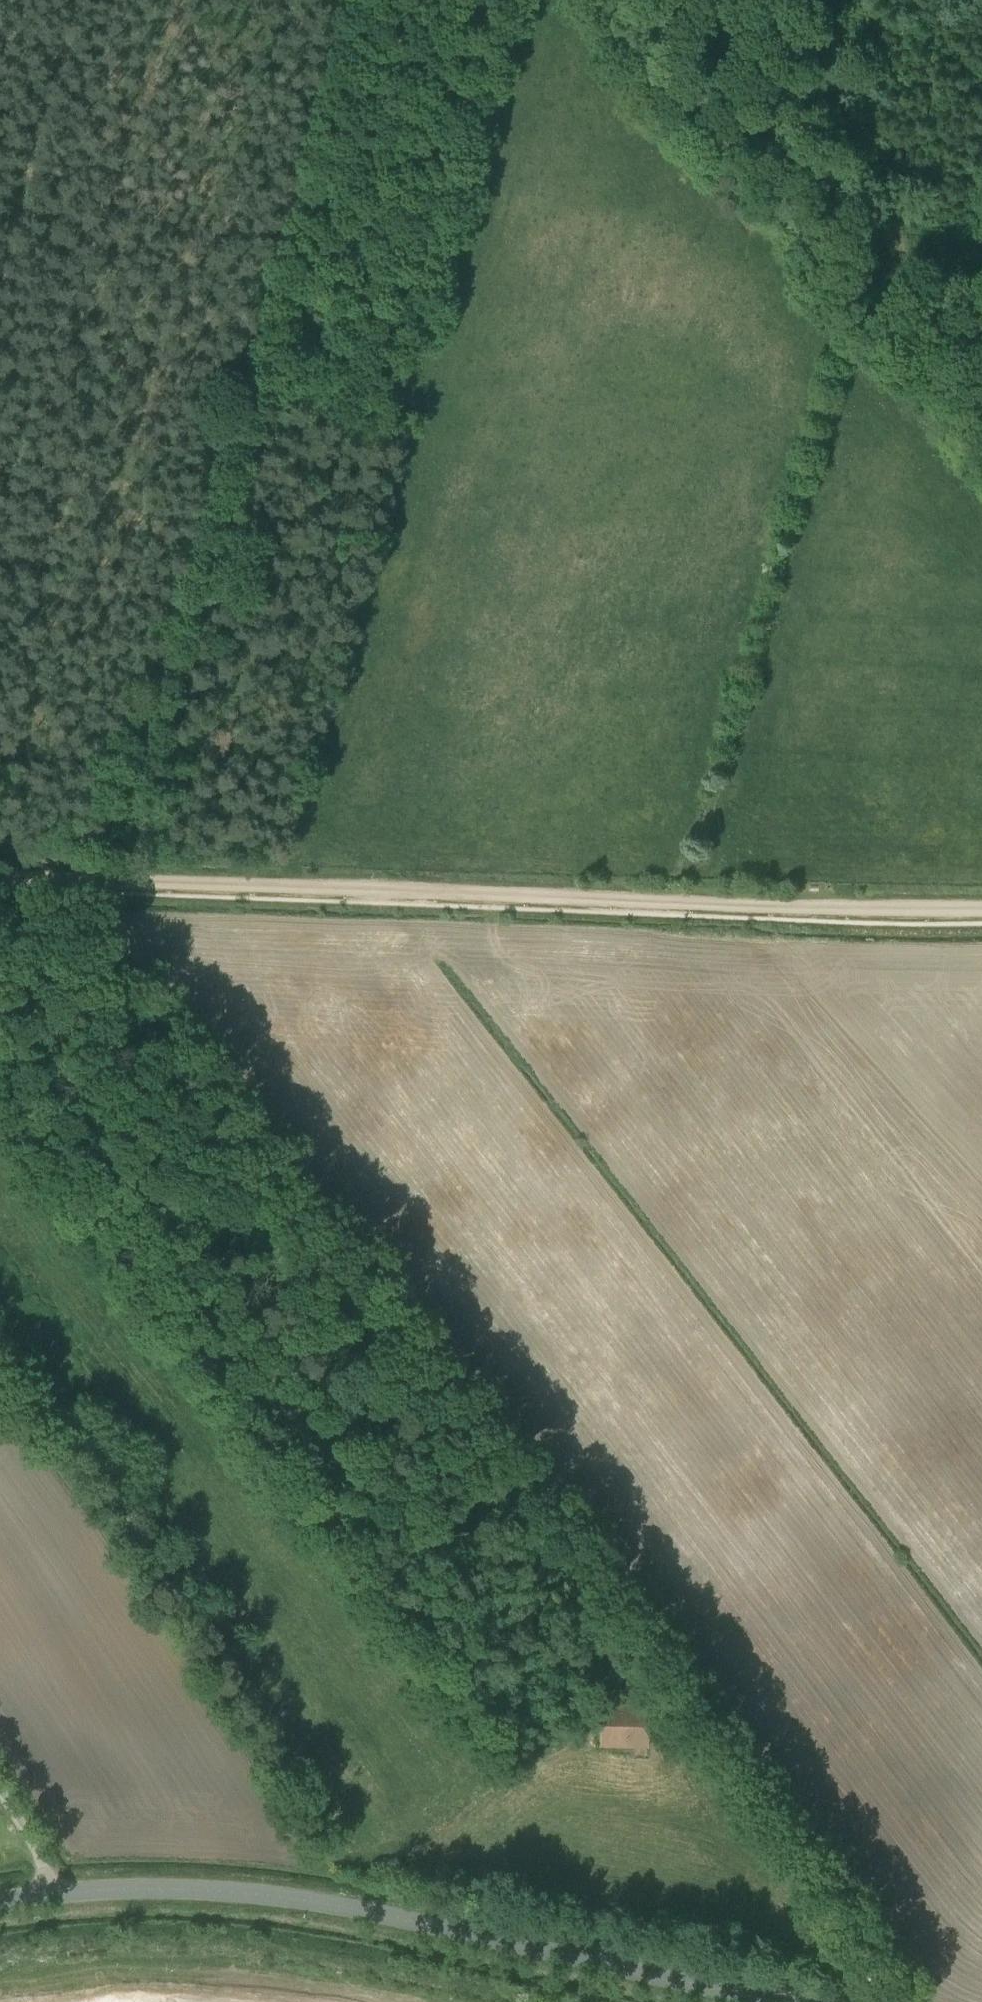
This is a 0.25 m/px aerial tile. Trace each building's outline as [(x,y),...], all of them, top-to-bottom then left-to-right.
[(599,1749),(647,1749),(648,1705),(600,1703),(599,1749)]
